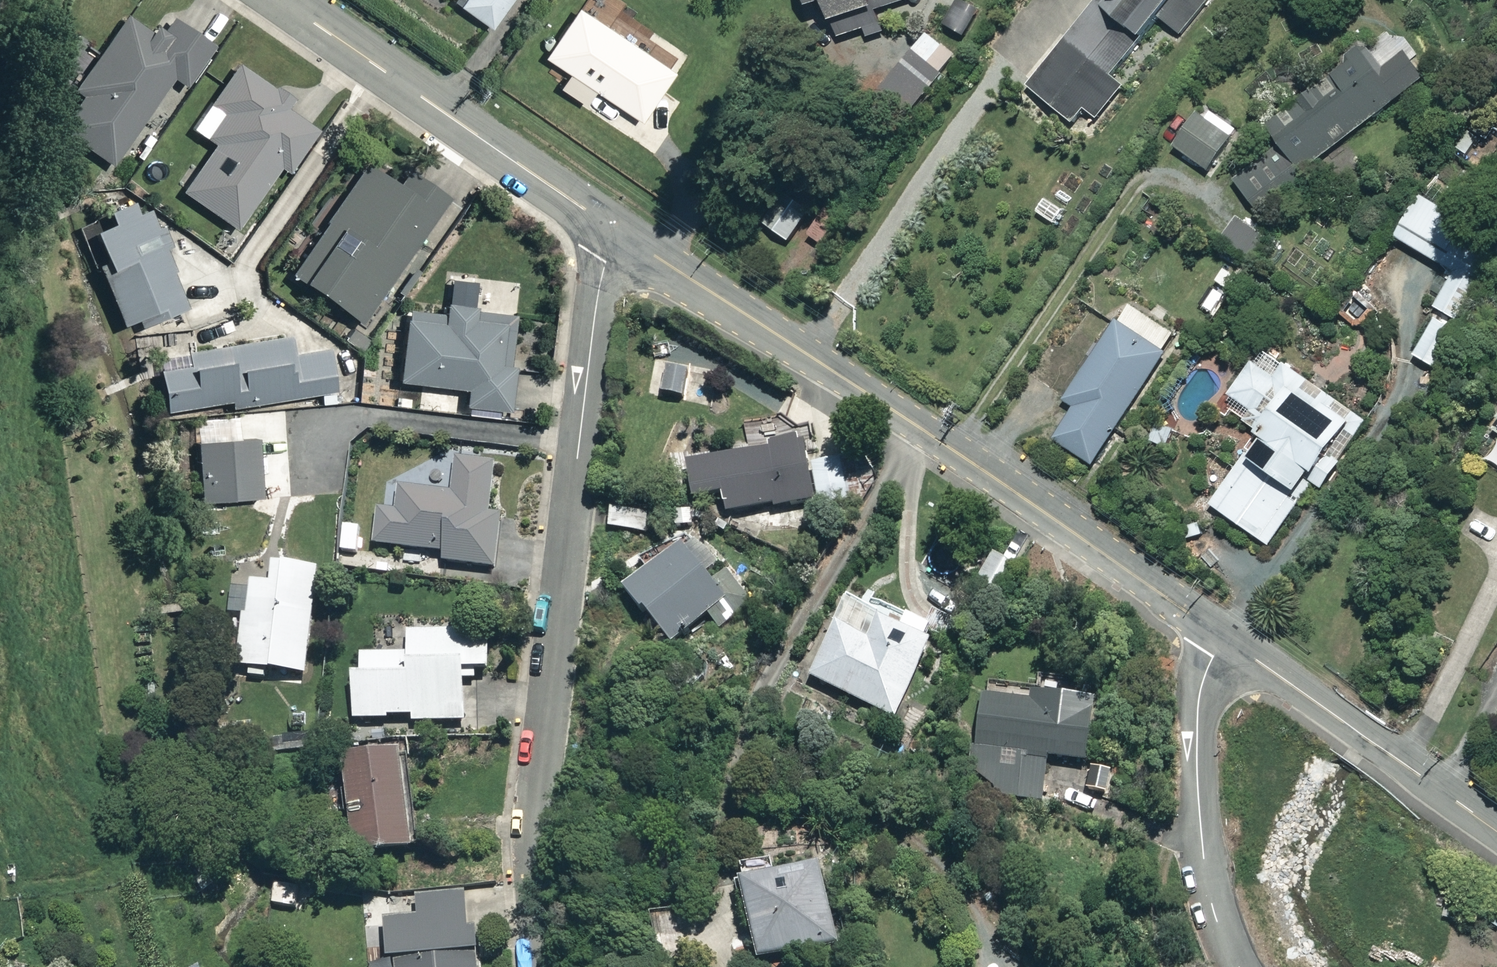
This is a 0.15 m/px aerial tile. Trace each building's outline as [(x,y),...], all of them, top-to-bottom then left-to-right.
[(457,8),(494,31),(513,0),(462,0),(457,8)] [(838,40),(885,26),(880,10),(915,0),(808,0),(815,24),(832,19),(838,40)] [(1026,90),(1086,140),(1127,92),(1115,82),(1163,26),(1181,41),(1215,0),(1102,0),(1026,90)] [(56,130),(109,166),(169,80),(180,88),(210,44),(166,14),(153,33),(123,12),(70,89),(80,96),(56,130)] [(1281,144),(1303,176),(1403,107),(1368,55),(1307,97),(1320,116),(1281,144)] [(213,145),(181,191),(233,228),(274,170),(286,179),(323,126),(234,63),(206,102),(219,111),(201,137),(213,145)] [(1202,119),(1178,158),(1193,167),(1218,128),(1202,119)] [(1304,181),(1270,144),(1231,179),(1265,217),(1304,181)] [(360,163),(287,271),(361,321),(447,193),(408,167),(395,186),(360,163)] [(819,195),(791,176),(762,221),(789,240),(819,195)] [(1466,219),(1417,192),(1393,235),(1425,253),(1417,267),(1427,273),(1435,259),(1454,270),(1434,305),(1458,319),(1491,260),(1454,239),(1466,219)] [(151,200),(83,231),(127,327),(179,303),(153,247),(169,240),(151,200)] [(1266,236),(1236,215),(1220,238),(1250,259),(1266,236)] [(402,312),(394,379),(463,387),(460,408),(501,413),(513,312),(440,304),(439,316),(402,312)] [(1059,445),(1098,470),(1176,347),(1121,312),(1064,403),(1079,413),(1059,445)] [(1458,328),(1434,315),(1421,342),(1445,354),(1458,328)] [(157,367),(163,407),(228,396),(230,407),(331,390),(324,349),(292,354),(289,332),(183,350),(185,363),(157,367)] [(686,368),(665,365),(661,394),(682,397),(686,368)] [(1217,517),(1272,554),(1317,487),(1326,493),(1363,437),(1298,394),(1217,517)] [(762,450),(690,464),(701,516),(807,494),(794,428),(758,435),(762,450)] [(194,438),(196,500),(259,499),(258,437),(194,438)] [(375,509),(371,544),(440,553),(439,564),(493,571),(501,511),(488,509),(494,459),(455,454),(450,488),(399,481),(395,512),(375,509)] [(623,530),(622,538),(632,539),(633,530),(646,531),(646,510),(605,508),(604,529),(623,530)] [(687,538),(625,589),(670,644),(732,594),(687,538)] [(987,599),(1011,567),(991,552),(967,585),(987,599)] [(256,556),(240,665),(305,675),(321,566),(256,556)] [(847,599),(810,676),(896,718),(934,641),(847,599)] [(354,652),(355,720),(463,719),(462,668),(488,667),(487,631),(402,632),(402,651),(354,652)] [(988,688),(978,791),(1044,797),(1048,756),(1087,760),(1093,698),(988,688)] [(266,730),(243,732),(245,756),(313,750),(312,732),(267,736),(266,730)] [(404,748),(341,754),(351,854),(414,847),(404,748)] [(758,952),(834,938),(820,862),(744,875),(758,952)] [(383,899),(388,959),(472,951),(466,891),(383,899)] [(472,951),(388,959),(367,961),(368,966),(474,966),(472,951)]
